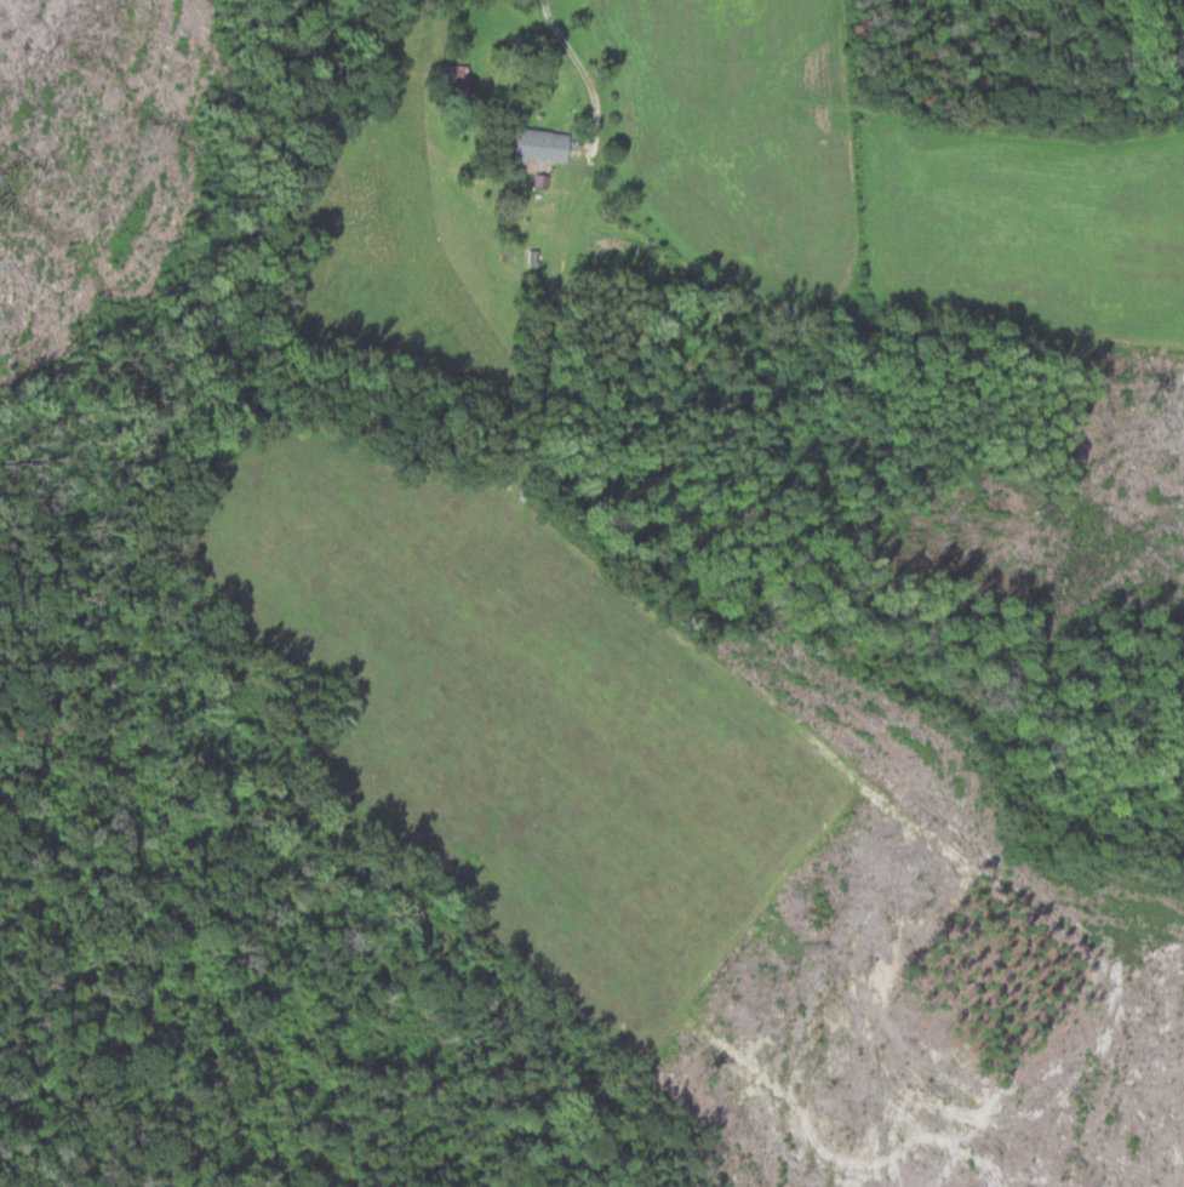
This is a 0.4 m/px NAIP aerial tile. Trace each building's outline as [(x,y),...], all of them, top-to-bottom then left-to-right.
[(464,96),(464,66),(440,66),(440,96),(464,96)] [(564,134),(512,128),(509,158),(561,163),(564,134)]
